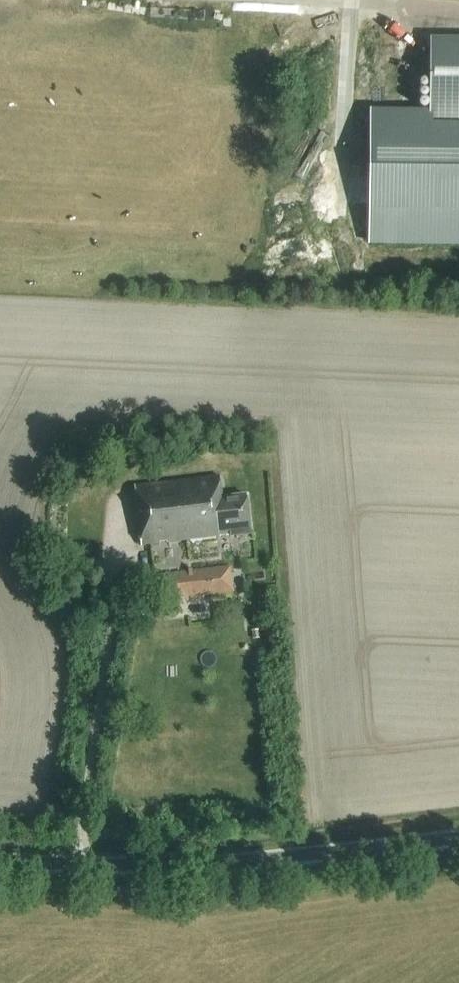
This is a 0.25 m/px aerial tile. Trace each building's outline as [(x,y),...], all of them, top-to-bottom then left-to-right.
[(458,124),(458,40),(431,40),(430,124),(458,124)] [(432,128),(431,239),(458,239),(458,128),(432,128)] [(135,489),(143,546),(231,536),(231,538),(251,536),(246,495),(223,498),(220,479),(135,489)] [(234,593),(231,565),(155,575),(159,603),(234,593)]
